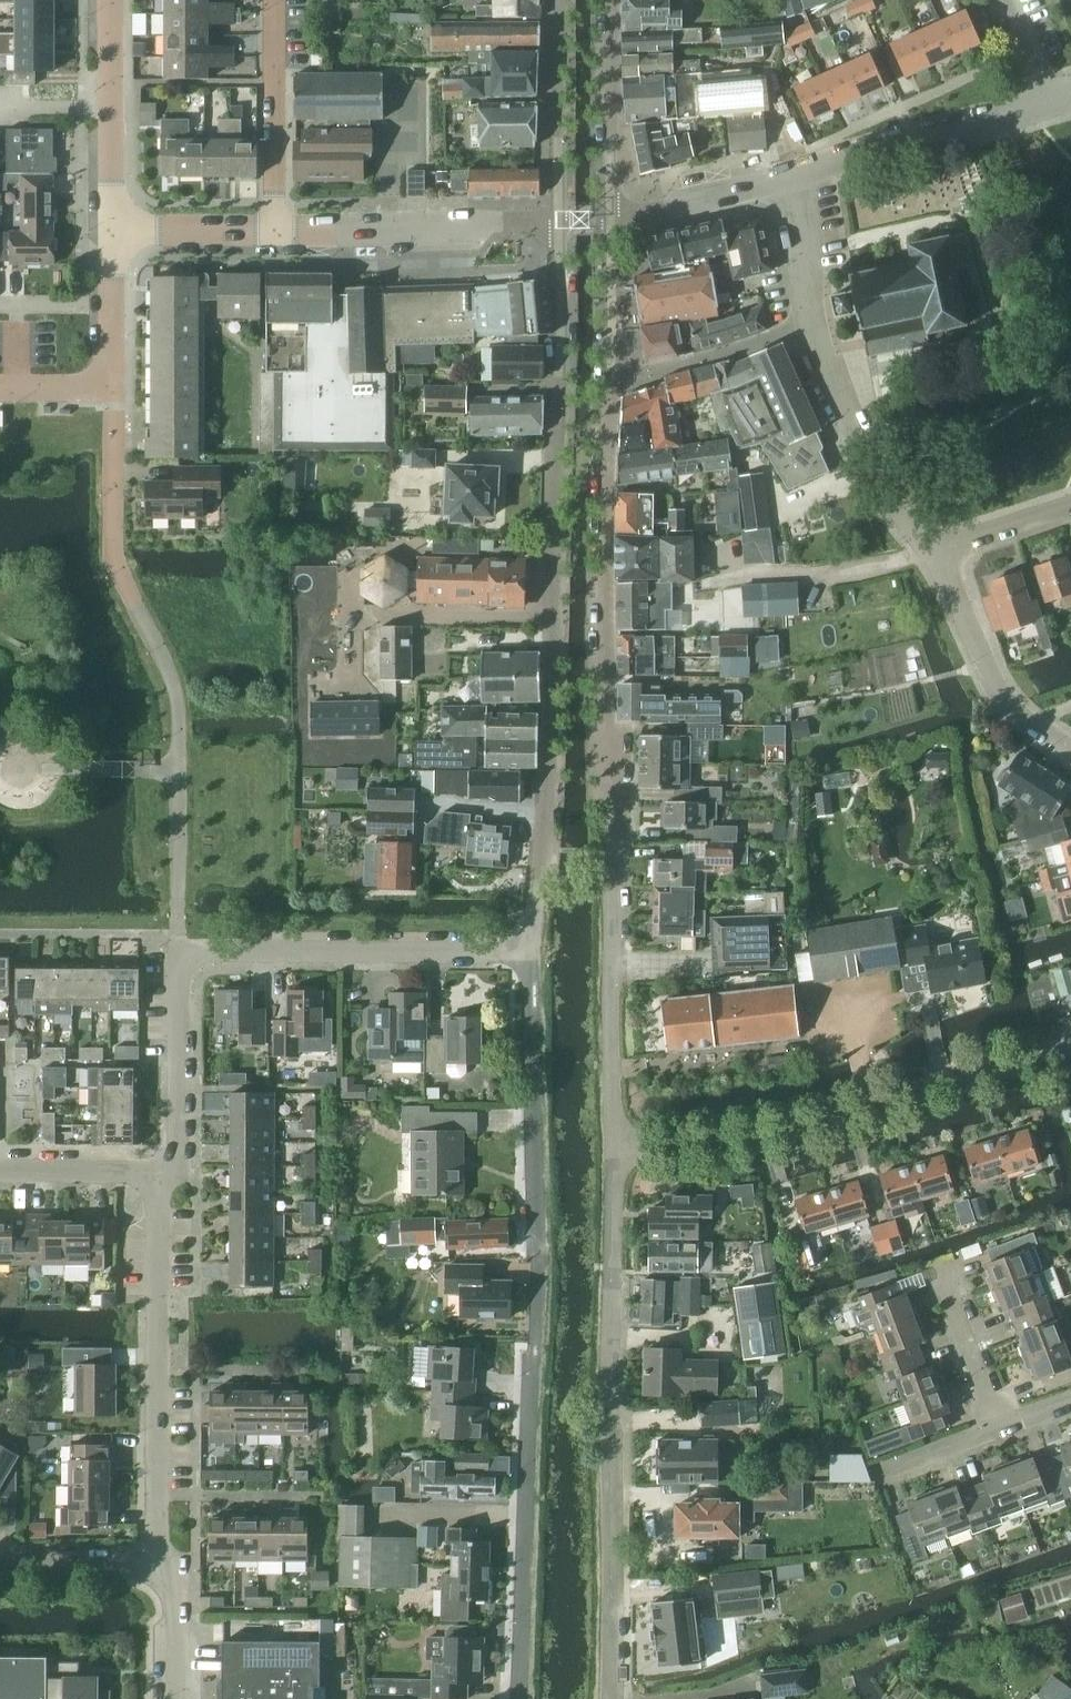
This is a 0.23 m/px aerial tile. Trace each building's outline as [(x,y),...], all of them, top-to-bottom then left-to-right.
[(54,0),(0,0),(0,5),(18,5),(18,27),(54,27),(54,0)] [(163,15),(233,15),(233,4),(208,4),(208,0),(163,0),(163,15)] [(475,7),(476,19),(494,18),(494,19),(539,18),(539,0),(493,0),(493,2),(493,7),(475,7)] [(623,26),(625,26),(625,32),(682,29),(682,9),(669,9),(669,0),(623,0),(623,26)] [(800,0),(803,10),(839,0),(800,0)] [(857,1),(863,14),(875,9),(871,0),(860,0),(857,1)] [(857,1),(844,7),(850,19),(860,42),(873,37),(863,14),(857,1)] [(956,56),(981,45),(967,12),(941,23),(956,56)] [(233,15),(163,15),(163,36),(208,36),(208,25),(233,25),(233,15)] [(491,62),(491,52),(491,49),(538,50),(538,45),(540,44),(540,39),(539,38),(539,24),(430,22),(430,50),(468,49),(469,63),(477,63),(491,62)] [(721,51),(784,46),(782,23),(719,28),(721,51)] [(931,67),(956,56),(941,23),(916,34),(931,67)] [(791,48),(815,37),(808,24),(784,35),(788,45),(780,49),(784,58),(781,60),(784,67),(797,61),(791,48)] [(54,27),(18,27),(18,35),(0,35),(0,58),(18,58),(18,56),(54,56),(54,27)] [(673,52),(673,45),(700,44),(700,31),(624,34),(624,54),(673,52)] [(905,78),(931,67),(916,34),(891,45),(905,78)] [(208,36),(163,36),(163,58),(233,58),(233,57),(233,47),(208,47),(208,36)] [(477,63),(477,79),(463,79),(463,86),(463,97),(537,96),(539,52),(491,52),(491,62),(477,63)] [(859,98),(885,87),(870,54),(845,65),(859,98)] [(312,66),(324,66),(323,55),(312,55),(312,66)] [(54,73),(54,56),(18,56),(18,58),(17,73),(6,73),(6,87),(36,86),(36,73),(54,73)] [(672,56),(624,58),(625,78),(675,73),(700,71),(699,61),(684,62),(683,61),(676,61),(675,63),(673,63),(672,56)] [(233,58),(163,58),(163,80),(166,80),(208,80),(208,68),(233,69),(233,58)] [(834,110),(859,98),(845,65),(819,76),(834,110)] [(701,82),(699,82),(702,118),(710,117),(762,113),(761,100),(760,97),(760,92),(759,77),(752,77),(751,69),(701,74),(701,82)] [(675,73),(625,78),(626,107),(628,124),(632,124),(633,124),(634,126),(679,121),(675,73)] [(371,131),(371,120),(384,120),(384,105),(392,105),(392,90),(384,90),(384,75),(324,76),(295,76),(294,76),(294,96),(293,96),(293,100),(294,100),(294,120),(295,120),(303,120),(315,120),(315,131),(303,132),(303,143),(295,143),(294,143),(294,166),(294,182),(296,182),(364,182),(364,162),(368,162),(373,157),(373,131),(371,131)] [(809,121),(834,110),(819,76),(794,88),(809,121)] [(463,97),(463,86),(443,86),(443,100),(463,99),(463,97)] [(472,148),(479,148),(535,147),(536,103),(502,104),(477,105),(478,126),(470,126),(472,148)] [(741,151),(765,148),(763,114),(727,118),(730,157),(741,154),(741,151)] [(679,121),(634,126),(643,175),(671,168),(670,165),(694,158),(689,136),(697,134),(694,119),(679,121)] [(188,121),(161,121),(161,173),(163,173),(178,173),(178,178),(206,178),(205,142),(204,142),(204,137),(189,137),(188,121)] [(220,142),(205,142),(206,178),(233,178),(232,121),(231,121),(220,121),(220,142)] [(241,121),(232,121),(233,178),(258,178),(258,142),(242,142),(242,121),(241,121)] [(8,129),(8,174),(51,174),(54,174),(55,128),(37,129),(8,129)] [(504,196),(539,195),(538,169),(504,170),(504,196)] [(452,171),(451,171),(451,183),(451,192),(469,192),(469,196),(504,196),(504,170),(452,171)] [(408,198),(426,197),(426,171),(408,172),(408,198)] [(8,174),(7,174),(7,184),(22,184),(22,206),(26,206),(26,205),(54,205),(54,177),(51,177),(51,174),(8,174)] [(26,206),(22,206),(22,232),(26,232),(26,233),(54,233),(54,205),(26,205),(26,206)] [(677,230),(643,238),(644,242),(650,267),(650,271),(664,268),(708,258),(727,253),(729,263),(732,278),(733,280),(773,271),(761,217),(722,226),(721,221),(681,231),(677,231),(677,230)] [(0,233),(0,261),(12,261),(12,264),(26,264),(26,233),(26,232),(22,232),(12,232),(12,233),(0,233)] [(26,233),(26,264),(54,265),(54,233),(26,233)] [(855,292),(834,296),(838,320),(860,315),(868,358),(945,342),(943,332),(967,327),(958,280),(956,269),(966,267),(960,238),(950,240),(950,239),(911,247),(914,265),(854,277),(852,277),(855,292)] [(650,276),(633,279),(637,304),(641,327),(641,329),(685,322),(705,319),(717,317),(718,317),(718,316),(716,304),(713,285),(712,281),(708,258),(664,268),(664,273),(650,276)] [(153,440),(148,440),(147,458),(199,458),(200,382),(200,299),(221,300),(221,318),(261,318),(261,275),(260,275),(221,275),(221,279),(153,279),(153,382),(153,440)] [(334,276),(267,276),(267,373),(273,373),(273,375),(275,376),(344,377),(393,379),(393,374),(392,349),(425,350),(425,346),(475,345),(475,337),(505,336),(505,347),(509,347),(510,350),(538,346),(538,336),(551,335),(546,280),(509,283),(509,285),(473,288),(473,287),(382,290),(382,288),(347,289),(347,292),(334,292),(334,276)] [(724,320),(723,321),(728,344),(733,342),(746,338),(766,330),(761,307),(739,315),(734,317),(731,318),(730,318),(729,319),(724,320)] [(705,319),(685,322),(691,354),(718,347),(723,345),(728,344),(723,321),(722,321),(720,321),(708,325),(707,325),(705,319)] [(641,329),(644,348),(647,365),(648,365),(648,364),(684,356),(691,354),(685,322),(641,329)] [(722,391),(711,394),(720,433),(729,431),(740,451),(761,446),(788,491),(828,473),(819,453),(818,452),(817,451),(816,451),(815,450),(814,450),(813,451),(807,438),(820,432),(781,345),(751,359),(752,360),(742,365),(743,368),(735,372),(732,362),(716,366),(722,391)] [(494,348),(493,383),(518,384),(518,379),(542,380),(542,375),(544,375),(544,364),(542,364),(542,348),(538,348),(538,346),(510,350),(509,347),(505,347),(494,348)] [(425,350),(392,349),(393,374),(397,374),(397,366),(425,366),(425,350)] [(716,366),(689,372),(695,398),(711,394),(722,391),(716,366)] [(689,372),(665,379),(666,382),(666,383),(672,406),(675,404),(695,398),(689,372)] [(267,373),(261,373),(261,454),(276,454),(275,376),(273,375),(273,373),(267,373)] [(344,377),(275,376),(276,454),(396,452),(393,379),(344,377)] [(623,398),(622,425),(648,421),(651,451),(673,448),(681,447),(675,404),(672,406),(666,383),(623,398)] [(466,387),(424,386),(424,414),(466,414),(466,387)] [(543,397),(470,398),(471,435),(542,434),(543,434),(543,398),(543,397)] [(622,425),(620,455),(651,451),(648,421),(622,425)] [(726,441),(698,445),(704,473),(730,469),(726,441)] [(681,447),(673,448),(676,477),(704,473),(698,445),(681,447)] [(620,455),(619,485),(676,477),(673,448),(651,451),(620,455)] [(398,451),(398,466),(411,467),(411,468),(433,468),(434,451),(411,451),(398,451)] [(304,460),(284,459),(283,491),(303,492),(304,460)] [(447,467),(445,514),(451,514),(451,521),(452,521),(471,522),(471,515),(492,516),(492,493),(495,493),(496,469),(447,467)] [(147,492),(145,494),(145,506),(147,508),(147,518),(203,518),(203,497),(221,497),(221,468),(176,468),(176,483),(147,483),(147,492)] [(757,476),(738,479),(746,532),(741,533),(742,544),(754,543),(766,564),(774,565),(764,495),(760,496),(757,476)] [(739,490),(738,482),(729,483),(726,484),(727,492),(739,490)] [(615,495),(615,534),(652,536),(652,539),(657,539),(668,539),(668,532),(667,532),(667,524),(652,524),(653,496),(615,495)] [(364,510),(364,527),(389,527),(390,510),(364,510)] [(738,510),(715,511),(717,535),(740,533),(738,510)] [(684,511),(668,511),(668,532),(675,532),(684,532),(684,511)] [(652,539),(615,537),(616,581),(658,580),(658,583),(673,583),(693,583),(692,532),(684,532),(675,532),(668,532),(668,539),(657,539),(652,539)] [(361,569),(359,597),(383,611),(407,598),(408,593),(416,593),(416,602),(452,603),(490,604),(490,605),(523,606),(524,583),(528,583),(528,569),(524,569),(524,563),(492,563),(492,560),(417,558),(417,577),(408,577),(408,570),(385,556),(361,569)] [(1064,558),(1036,567),(1047,601),(1059,597),(1063,610),(1070,608),(1070,580),(1064,558)] [(1037,600),(1028,602),(1019,573),(990,582),(994,595),(984,598),(994,630),(1005,627),(1006,630),(1033,622),(1034,621),(1033,618),(1040,616),(1042,615),(1037,600)] [(658,583),(618,583),(618,584),(618,632),(648,633),(648,632),(665,632),(666,612),(673,612),(673,584),(673,583),(658,583)] [(796,584),(741,586),(743,619),(798,616),(796,584)] [(1046,635),(1040,616),(1033,618),(1034,621),(1033,622),(1038,637),(1046,635)] [(411,626),(381,626),(382,680),(412,680),(411,626)] [(654,637),(617,638),(617,658),(671,659),(672,659),(675,658),(674,636),(654,637)] [(725,636),(718,636),(718,638),(718,660),(726,660),(737,660),(748,659),(748,658),(748,636),(725,636)] [(775,639),(757,642),(760,662),(778,660),(775,639)] [(541,654),(482,655),(483,703),(541,702),(541,654)] [(671,659),(617,658),(618,676),(640,676),(655,676),(662,676),(671,677),(671,659)] [(644,685),(618,686),(618,708),(618,718),(618,722),(642,722),(644,722),(644,724),(690,724),(690,725),(719,726),(719,724),(720,724),(720,722),(720,703),(742,703),(741,696),(737,691),(724,691),(720,696),(720,697),(668,697),(668,698),(668,704),(661,704),(659,704),(659,687),(657,687),(644,687),(644,685)] [(377,703),(311,704),(311,737),(378,736),(377,703)] [(442,742),(416,742),(416,767),(417,768),(476,769),(477,737),(486,737),(485,769),(526,770),(537,770),(538,770),(538,769),(539,716),(486,715),(486,708),(442,709),(442,742)] [(688,737),(688,740),(690,740),(721,740),(721,737),(722,726),(719,726),(690,725),(688,725),(688,737)] [(642,736),(641,763),(680,764),(680,763),(690,763),(690,740),(688,740),(688,737),(681,737),(642,736)] [(1038,766),(1019,754),(1007,772),(1004,770),(997,780),(1000,782),(998,785),(1029,805),(1024,813),(1027,827),(1022,828),(1025,840),(1027,840),(1028,841),(1054,834),(1053,833),(1067,829),(1062,817),(1057,813),(1070,792),(1070,787),(1054,776),(1054,775),(1039,765),(1038,766)] [(641,763),(641,791),(642,791),(676,791),(675,803),(688,803),(706,803),(706,804),(716,804),(721,804),(722,789),(689,789),(690,763),(680,763),(680,764),(641,763)] [(434,771),(434,795),(460,795),(469,799),(489,800),(489,797),(496,797),(496,803),(521,803),(521,778),(526,778),(526,770),(485,769),(479,769),(479,772),(470,772),(434,771)] [(368,789),(367,812),(383,812),(384,813),(416,813),(416,790),(384,790),(368,789)] [(829,793),(815,795),(817,817),(831,815),(829,793)] [(675,803),(666,803),(666,831),(688,831),(688,843),(737,843),(747,843),(747,835),(737,835),(737,829),(712,829),(712,821),(716,821),(716,804),(706,804),(706,803),(688,803),(675,803)] [(367,812),(366,836),(415,837),(416,813),(384,813),(383,812),(367,812)] [(426,826),(425,843),(452,846),(468,848),(466,864),(507,868),(511,827),(470,823),(471,815),(443,812),(426,826)] [(1056,844),(1054,834),(1028,841),(1031,852),(1062,844),(1066,861),(1053,865),(1054,867),(1040,871),(1042,880),(1050,878),(1051,881),(1057,879),(1057,878),(1070,874),(1070,840),(1056,844)] [(379,876),(379,887),(415,888),(416,877),(417,843),(381,842),(379,876)] [(655,860),(654,887),(694,888),(695,895),(705,894),(705,873),(731,874),(731,865),(747,865),(747,845),(708,843),(688,843),(685,843),(685,860),(655,860)] [(1070,874),(1057,878),(1057,879),(1051,881),(1050,878),(1042,880),(1046,893),(1060,889),(1065,907),(1060,909),(1064,923),(1070,921),(1070,874)] [(654,888),(653,917),(680,916),(680,911),(693,910),(694,889),(654,888)] [(746,916),(785,915),(784,892),(766,892),(746,892),(746,904),(746,916)] [(653,917),(653,937),(700,938),(706,939),(705,912),(693,912),(693,910),(680,911),(680,916),(653,917)] [(746,918),(712,919),(712,935),(712,971),(786,969),(785,915),(746,916),(746,918)] [(813,982),(899,969),(891,919),(805,932),(813,982)] [(975,940),(927,949),(923,926),(902,930),(909,967),(926,964),(931,994),(983,985),(975,940)] [(9,993),(9,954),(0,954),(0,993),(9,993)] [(35,965),(16,965),(16,1005),(35,1005),(35,965)] [(54,965),(35,965),(35,1005),(35,1016),(54,1016),(54,965)] [(73,965),(54,965),(54,1016),(72,1016),(72,1005),(73,1005),(73,965)] [(91,965),(73,965),(73,1005),(91,1005),(91,965)] [(91,1005),(91,1013),(110,1013),(110,1011),(110,965),(91,965),(91,1005)] [(139,965),(110,965),(110,1011),(139,1011),(139,965)] [(1070,972),(1069,969),(1054,973),(1062,997),(1070,994),(1070,972)] [(668,1052),(797,1036),(791,985),(661,1001),(668,1052)] [(251,1017),(251,992),(216,992),(216,1020),(225,1020),(225,1033),(246,1033),(245,1044),(264,1044),(264,1017),(251,1017)] [(287,1022),(274,1022),(274,1057),(298,1057),(298,1052),(330,1052),(330,1034),(330,1021),(322,1021),(322,992),(287,992),(287,1022)] [(392,1010),(371,1009),(371,1025),(371,1058),(392,1058),(395,1058),(398,1063),(419,1063),(425,1058),(425,1036),(427,1036),(427,994),(392,994),(392,1010)] [(427,1036),(425,1036),(425,1058),(425,1073),(447,1073),(452,1078),(461,1078),(466,1073),(466,1064),(481,1064),(481,1019),(446,1019),(446,1036),(427,1036)] [(9,1026),(0,1026),(0,1038),(9,1038),(9,1026)] [(115,1061),(138,1061),(138,1047),(115,1047),(115,1061)] [(27,1060),(27,1049),(15,1049),(15,1060),(27,1060)] [(53,1060),(53,1049),(42,1049),(42,1060),(53,1060)] [(65,1061),(65,1049),(53,1049),(53,1060),(65,1061)] [(91,1061),(91,1049),(79,1049),(79,1061),(91,1061)] [(103,1061),(103,1049),(91,1049),(91,1061),(103,1061)] [(769,1072),(786,1070),(785,1057),(767,1059),(769,1072)] [(138,1088),(138,1069),(88,1069),(88,1088),(138,1088)] [(55,1088),(55,1076),(43,1076),(43,1088),(55,1088)] [(341,1078),(341,1100),(366,1100),(366,1086),(354,1086),(354,1078),(341,1078)] [(54,1099),(55,1088),(43,1088),(43,1099),(54,1099)] [(138,1107),(138,1088),(88,1088),(88,1107),(98,1107),(138,1107)] [(274,1118),(274,1093),(231,1093),(231,1118),(274,1118)] [(477,1111),(429,1112),(429,1106),(401,1106),(401,1133),(410,1133),(410,1194),(464,1194),(464,1134),(477,1134),(477,1111)] [(138,1126),(138,1107),(98,1107),(98,1125),(138,1126)] [(316,1118),(316,1107),(302,1107),(302,1118),(316,1118)] [(54,1125),(54,1113),(42,1113),(42,1125),(54,1125)] [(274,1142),(274,1118),(231,1118),(231,1142),(274,1142)] [(315,1130),(316,1118),(302,1118),(302,1130),(315,1130)] [(54,1145),(54,1125),(42,1125),(42,1145),(54,1145)] [(98,1125),(91,1125),(91,1145),(138,1145),(138,1126),(98,1125)] [(1007,1173),(1037,1164),(1027,1131),(997,1140),(1007,1173)] [(975,1183),(1007,1173),(997,1140),(965,1149),(975,1183)] [(274,1166),(274,1142),(231,1142),(231,1166),(274,1166)] [(315,1166),(315,1155),(302,1155),(302,1166),(315,1166)] [(911,1166),(921,1199),(952,1190),(942,1156),(911,1166)] [(273,1190),(274,1166),(231,1166),(231,1190),(273,1190)] [(315,1178),(315,1166),(302,1166),(302,1178),(315,1178)] [(921,1199),(911,1166),(880,1175),(893,1217),(903,1214),(905,1220),(925,1213),(921,1199)] [(837,1225),(867,1215),(857,1182),(827,1191),(837,1225)] [(752,1185),(729,1187),(730,1200),(741,1199),(753,1198),(752,1185)] [(273,1214),(273,1190),(231,1190),(231,1214),(273,1214)] [(817,1231),(837,1225),(827,1191),(796,1200),(806,1234),(807,1239),(795,1243),(802,1268),(815,1264),(810,1249),(822,1245),(817,1231)] [(711,1214),(711,1197),(666,1196),(666,1208),(649,1208),(649,1237),(697,1238),(697,1214),(711,1214)] [(315,1214),(315,1203),(302,1203),(302,1214),(315,1214)] [(273,1238),(273,1214),(231,1214),(231,1238),(273,1238)] [(315,1226),(315,1214),(302,1214),(302,1226),(315,1226)] [(26,1265),(27,1215),(0,1215),(0,1265),(26,1265)] [(54,1215),(27,1215),(26,1265),(65,1265),(65,1222),(54,1222),(54,1215)] [(76,1222),(65,1222),(65,1265),(90,1265),(90,1269),(104,1269),(104,1244),(105,1216),(76,1216),(76,1222)] [(507,1245),(507,1220),(447,1222),(433,1222),(433,1217),(400,1218),(400,1222),(385,1222),(386,1247),(401,1246),(436,1245),(436,1241),(447,1241),(447,1247),(507,1245)] [(883,1225),(891,1251),(892,1251),(891,1248),(903,1245),(895,1221),(883,1225)] [(878,1255),(891,1251),(883,1225),(870,1229),(878,1255)] [(990,1276),(985,1278),(990,1290),(1042,1270),(1034,1247),(1037,1246),(1033,1233),(1023,1237),(987,1250),(991,1263),(986,1265),(990,1276)] [(273,1262),(273,1238),(231,1238),(231,1262),(273,1262)] [(712,1243),(683,1243),(649,1242),(649,1271),(712,1272),(712,1243)] [(755,1274),(772,1272),(768,1244),(752,1247),(755,1274)] [(977,1245),(961,1251),(964,1259),(980,1253),(977,1245)] [(322,1262),(322,1251),(308,1251),(308,1262),(322,1262)] [(273,1287),(273,1262),(231,1262),(230,1287),(273,1287)] [(322,1274),(322,1262),(308,1262),(308,1274),(322,1274)] [(481,1282),(481,1266),(445,1265),(445,1292),(460,1292),(459,1317),(509,1318),(509,1314),(512,1310),(512,1301),(509,1298),(509,1282),(481,1282)] [(1042,1270),(990,1290),(994,1302),(999,1300),(1003,1311),(1009,1309),(1014,1322),(1020,1320),(1056,1306),(1042,1270)] [(680,1287),(700,1288),(700,1279),(680,1278),(680,1282),(642,1280),(641,1303),(673,1304),(674,1292),(679,1292),(680,1287)] [(774,1283),(758,1286),(759,1297),(775,1294),(774,1283)] [(877,1332),(919,1316),(914,1304),(909,1306),(905,1295),(900,1297),(895,1284),(859,1297),(862,1305),(850,1310),(856,1327),(868,1332),(869,1335),(878,1332),(877,1332)] [(784,1354),(775,1294),(759,1297),(758,1286),(734,1289),(744,1359),(784,1354)] [(699,1317),(700,1288),(680,1287),(679,1292),(674,1292),(673,1304),(641,1303),(640,1323),(673,1325),(673,1314),(680,1314),(680,1316),(699,1317)] [(1020,1320),(1014,1322),(1023,1346),(1018,1347),(1023,1359),(1064,1344),(1056,1322),(1061,1320),(1056,1306),(1020,1320)] [(885,1369),(922,1356),(917,1343),(922,1341),(918,1330),(923,1328),(919,1316),(877,1332),(878,1332),(886,1354),(880,1356),(885,1369)] [(1023,1359),(1027,1371),(1032,1370),(1036,1381),(1042,1379),(1046,1392),(1070,1383),(1070,1342),(1064,1344),(1023,1359)] [(413,1347),(412,1378),(427,1379),(434,1379),(433,1393),(467,1394),(467,1381),(472,1381),(474,1350),(429,1348),(413,1347)] [(93,1365),(93,1349),(63,1348),(63,1367),(76,1367),(76,1416),(115,1416),(115,1366),(93,1365)] [(680,1362),(680,1351),(645,1351),(645,1395),(679,1396),(679,1393),(717,1393),(717,1362),(680,1362)] [(904,1403),(945,1388),(941,1376),(936,1378),(932,1366),(927,1368),(922,1356),(885,1369),(890,1383),(896,1381),(904,1403)] [(210,1405),(203,1405),(203,1422),(210,1422),(210,1435),(210,1444),(235,1444),(235,1435),(235,1384),(224,1384),(224,1392),(210,1392),(210,1405)] [(246,1384),(235,1384),(235,1435),(235,1444),(243,1444),(243,1435),(259,1435),(259,1392),(246,1392),(246,1384)] [(272,1392),(259,1392),(259,1435),(283,1435),(283,1384),(272,1384),(272,1392)] [(294,1384),(283,1384),(283,1435),(307,1435),(308,1392),(294,1392),(294,1384)] [(945,1388),(904,1403),(912,1425),(907,1427),(912,1441),(949,1428),(944,1415),(949,1413),(945,1402),(950,1400),(945,1388)] [(433,1393),(432,1407),(444,1407),(442,1437),(486,1440),(488,1409),(466,1408),(467,1394),(433,1393)] [(700,1403),(702,1428),(740,1426),(738,1400),(700,1403)] [(717,1441),(716,1441),(714,1437),(705,1437),(702,1441),(657,1441),(657,1484),(717,1484),(717,1441)] [(15,1494),(15,1454),(14,1454),(14,1445),(8,1440),(1,1441),(0,1443),(0,1494),(15,1494)] [(1061,1448),(1063,1453),(1049,1458),(1064,1499),(1070,1496),(1070,1444),(1061,1448)] [(114,1473),(114,1446),(70,1445),(70,1485),(109,1485),(109,1473),(114,1473)] [(457,1456),(457,1470),(488,1470),(488,1456),(457,1456)] [(1033,1458),(1022,1462),(1020,1458),(1006,1463),(1024,1508),(1047,1499),(1049,1504),(1064,1499),(1049,1458),(1035,1464),(1033,1458)] [(494,1497),(494,1476),(448,1474),(448,1463),(422,1463),(422,1474),(421,1474),(421,1495),(446,1496),(446,1498),(468,1499),(468,1496),(494,1497)] [(1001,1517),(1024,1508),(1006,1463),(993,1468),(995,1473),(984,1477),(986,1482),(972,1487),(987,1527),(1002,1522),(1001,1517)] [(219,1471),(201,1471),(201,1481),(210,1481),(219,1481),(219,1471)] [(239,1471),(224,1471),(224,1481),(239,1481),(239,1471)] [(259,1481),(259,1471),(245,1471),(245,1481),(259,1481)] [(273,1481),(273,1471),(259,1471),(259,1481),(273,1481)] [(293,1481),(308,1481),(308,1471),(293,1471),(293,1481)] [(747,1482),(746,1499),(785,1499),(785,1501),(785,1511),(801,1511),(801,1483),(787,1482),(747,1482)] [(109,1498),(109,1485),(70,1485),(70,1509),(63,1509),(63,1531),(73,1532),(73,1533),(78,1533),(78,1532),(88,1532),(88,1525),(114,1525),(114,1498),(109,1498)] [(956,1487),(945,1491),(943,1486),(930,1491),(947,1537),(970,1528),(972,1533),(987,1527),(972,1487),(958,1492),(956,1487)] [(924,1545),(947,1537),(930,1491),(916,1496),(918,1501),(907,1505),(909,1510),(895,1516),(912,1561),(928,1555),(924,1545)] [(677,1519),(674,1519),(674,1533),(677,1533),(677,1536),(698,1536),(698,1545),(720,1545),(720,1536),(742,1536),(742,1519),(747,1519),(747,1510),(737,1510),(737,1505),(718,1505),(718,1501),(698,1501),(698,1505),(677,1505),(677,1519)] [(234,1561),(235,1510),(223,1510),(223,1518),(210,1518),(210,1561),(234,1561)] [(246,1518),(246,1510),(235,1510),(234,1561),(258,1561),(258,1518),(246,1518)] [(282,1561),(282,1511),(271,1511),(271,1519),(258,1518),(258,1561),(282,1561)] [(294,1519),(294,1511),(282,1511),(282,1561),(307,1561),(307,1519),(294,1519)] [(452,1566),(488,1567),(489,1542),(471,1542),(471,1529),(447,1529),(446,1543),(452,1543),(452,1566)] [(436,1534),(418,1533),(418,1547),(436,1547),(436,1534)] [(403,1539),(364,1539),(339,1538),(338,1585),(416,1585),(416,1570),(402,1570),(403,1539)] [(488,1600),(488,1567),(452,1566),(452,1574),(441,1574),(440,1620),(468,1620),(468,1600),(488,1600)] [(771,1571),(713,1578),(716,1605),(769,1598),(769,1599),(774,1598),(771,1571)] [(312,1589),(328,1588),(328,1573),(311,1574),(312,1589)] [(224,1607),(224,1597),(210,1597),(210,1607),(224,1607)] [(258,1607),(259,1597),(245,1597),(244,1607),(258,1607)] [(272,1607),(272,1598),(259,1597),(258,1607),(272,1607)] [(307,1608),(307,1598),(293,1598),(293,1607),(307,1608)] [(1007,1625),(1017,1622),(1010,1598),(1000,1601),(1007,1625)] [(692,1599),(652,1603),(654,1626),(653,1626),(655,1646),(657,1646),(659,1668),(700,1664),(699,1660),(705,1660),(702,1639),(697,1640),(695,1623),(692,1599)] [(365,1694),(365,1698),(402,1698),(422,1698),(433,1698),(467,1698),(467,1682),(483,1682),(483,1660),(487,1656),(487,1648),(484,1644),(484,1639),(475,1638),(475,1631),(471,1627),(449,1627),(446,1630),(445,1659),(434,1659),(433,1680),(422,1680),(367,1679),(367,1694),(365,1694)] [(222,1642),(222,1658),(222,1674),(222,1698),(313,1698),(313,1688),(319,1688),(319,1642),(276,1642),(225,1642),(222,1642)] [(46,1663),(46,1658),(0,1658),(0,1698),(46,1698),(46,1663)] [(46,1698),(108,1698),(108,1697),(105,1693),(95,1693),(95,1691),(95,1679),(78,1679),(79,1663),(46,1663),(46,1698)] [(765,1698),(809,1692),(806,1670),(762,1676),(765,1698)] [(1070,1698),(1070,1689),(1052,1676),(1037,1696),(1041,1698),(1070,1698)]
